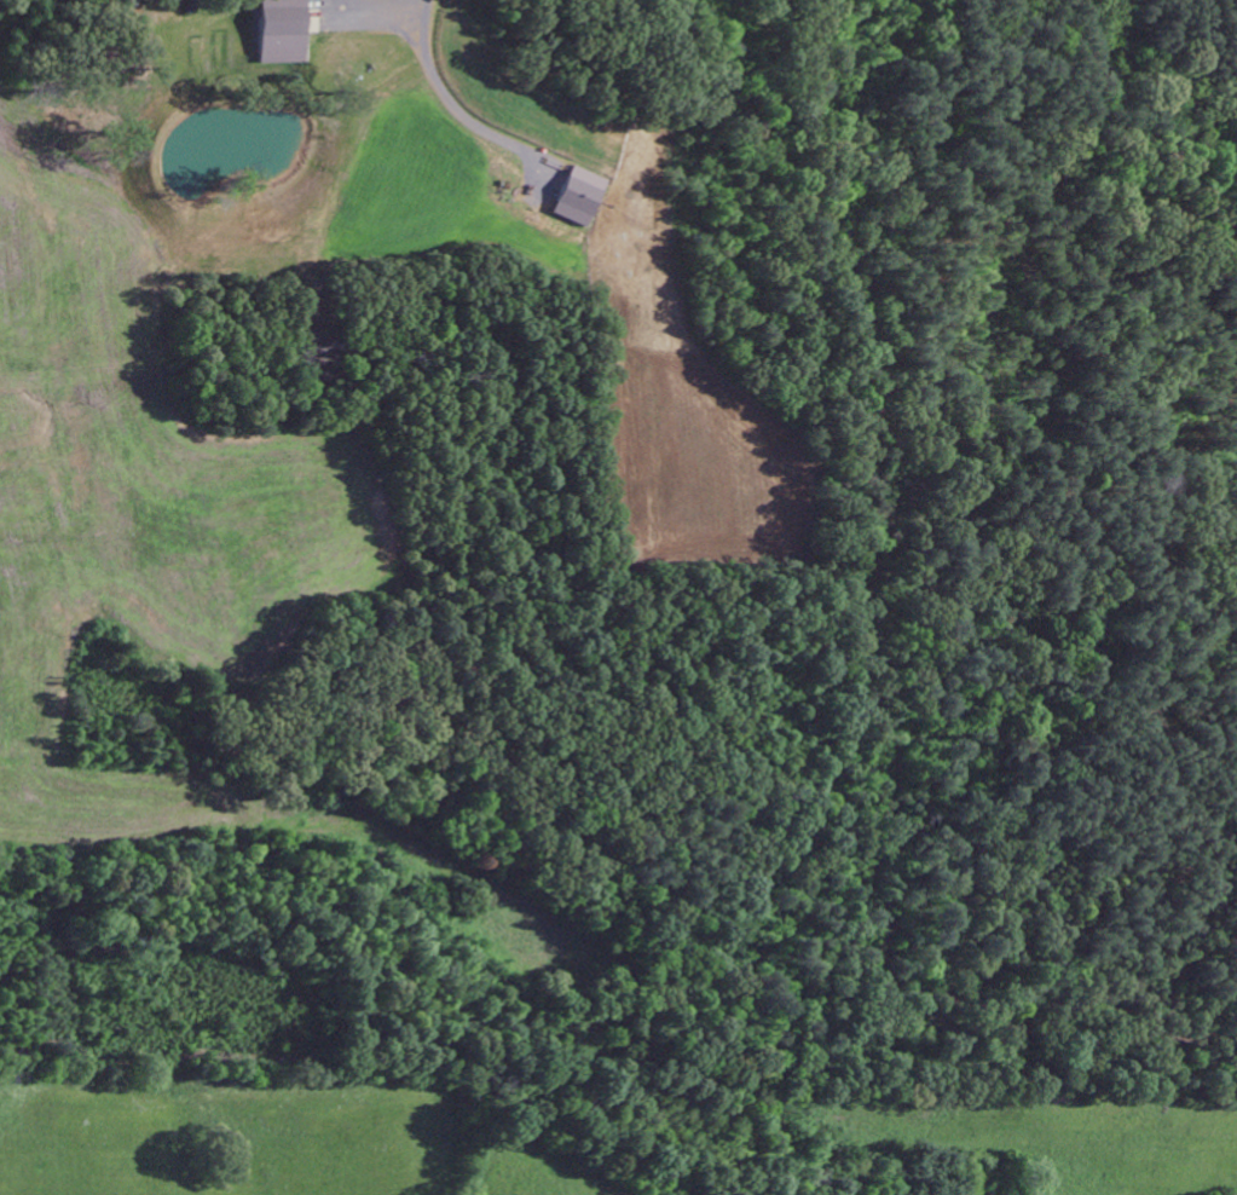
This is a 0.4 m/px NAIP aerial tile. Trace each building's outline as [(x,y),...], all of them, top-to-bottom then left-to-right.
[(257,63),(303,62),(302,0),(256,0),(257,63)] [(604,180),(569,165),(549,213),(584,227),(604,180)]
